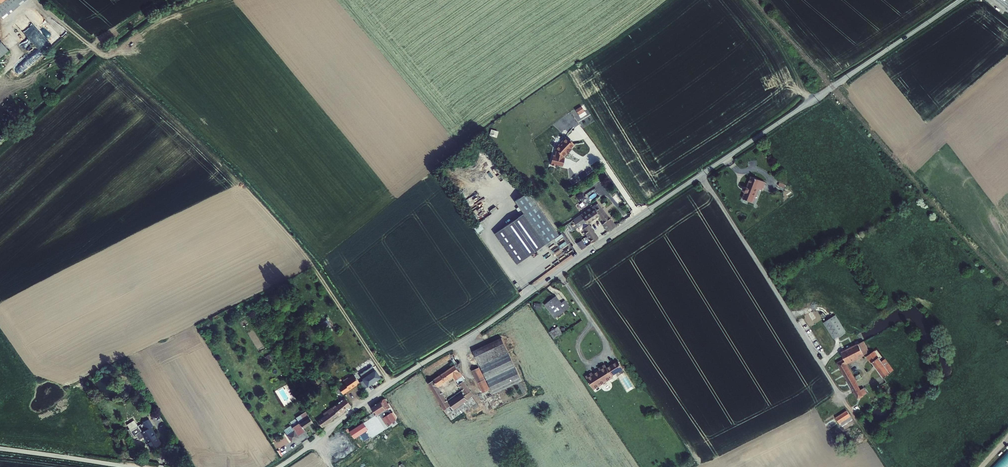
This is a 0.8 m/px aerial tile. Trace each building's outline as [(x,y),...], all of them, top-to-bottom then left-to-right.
[(11,18),(32,0),(0,0),(0,6),(11,18)] [(43,54),(62,37),(47,22),(38,30),(49,42),(39,51),(43,54)] [(9,53),(0,40),(0,60),(9,53)] [(34,63),(40,57),(33,48),(26,55),(34,63)] [(18,62),(26,70),(33,64),(25,55),(18,62)] [(18,77),(25,71),(17,63),(10,69),(18,77)] [(581,105),(575,109),(580,118),(587,114),(581,105)] [(489,135),(496,137),(498,131),(491,129),(489,135)] [(553,154),(551,163),(555,164),(556,163),(562,164),(564,157),(562,156),(563,155),(563,154),(564,155),(568,151),(571,148),(570,147),(574,143),(566,136),(555,147),(556,149),(555,154),(553,154)] [(764,181),(750,175),(746,186),(743,187),(742,189),(744,191),(742,197),(752,201),(757,187),(761,189),(764,181)] [(523,211),(494,230),(516,261),(558,232),(528,189),(514,198),(523,211)] [(474,195),(465,200),(468,206),(478,201),(474,195)] [(597,201),(581,212),(586,221),(598,212),(604,221),(602,223),(607,230),(615,224),(600,204),(597,201)] [(581,212),(573,218),(580,228),(582,226),(591,241),(596,237),(588,223),(586,221),(581,212)] [(545,245),(558,263),(568,255),(555,237),(545,245)] [(578,245),(580,247),(584,244),(580,237),(575,240),(578,245)] [(557,295),(545,303),(555,317),(570,307),(565,301),(562,303),(557,295)] [(843,310),(825,322),(835,338),(853,327),(843,310)] [(322,328),(330,325),(328,320),(320,323),(322,328)] [(553,339),(563,334),(559,327),(549,332),(553,339)] [(504,337),(475,350),(495,393),(524,379),(504,337)] [(859,398),(868,393),(865,387),(861,390),(846,364),(870,352),(864,340),(843,351),(842,352),(842,355),(843,357),(837,361),(859,398)] [(868,355),(885,378),(894,370),(883,355),(879,357),(874,350),(868,355)] [(592,370),(585,374),(593,387),(613,375),(612,373),(623,366),(618,358),(607,365),(604,362),(598,366),(599,368),(593,372),(592,370)] [(450,401),(440,385),(455,375),(467,392),(471,390),(472,390),(465,379),(466,378),(457,364),(430,381),(453,418),(459,414),(473,404),(478,401),(473,395),(469,398),(466,393),(465,391),(450,401)] [(480,367),(474,369),(485,391),(490,389),(480,367)] [(365,384),(379,374),(375,368),(364,376),(360,370),(357,372),(365,384)] [(344,392),(361,381),(356,373),(351,377),(350,375),(345,379),(346,380),(341,383),(342,385),(340,386),(343,391),(344,392)] [(469,398),(473,395),(474,395),(471,390),(467,392),(466,393),(469,398)] [(344,397),(342,399),(348,407),(352,404),(344,392),(343,391),(341,393),(344,397)] [(391,405),(386,396),(374,405),(379,412),(391,405)] [(340,412),(341,413),(348,407),(342,399),(330,408),(332,411),(328,413),(327,411),(323,414),(325,416),(321,418),(319,416),(317,418),(323,425),(340,412)] [(473,404),(459,414),(461,418),(475,408),(473,404)] [(379,422),(383,427),(400,416),(395,409),(392,411),(393,413),(379,422)] [(304,427),(313,421),(306,410),(297,416),(300,422),(299,422),(304,430),(306,429),(304,427)] [(847,411),(836,418),(839,423),(850,416),(847,411)] [(148,438),(156,451),(165,445),(155,428),(157,427),(153,420),(147,424),(148,425),(142,428),(138,421),(131,425),(138,437),(141,435),(144,441),(148,438)] [(298,434),(304,430),(299,422),(292,426),(294,430),(287,434),(292,440),(299,436),(298,434)] [(994,466),(1007,466),(1007,452),(994,466)]
